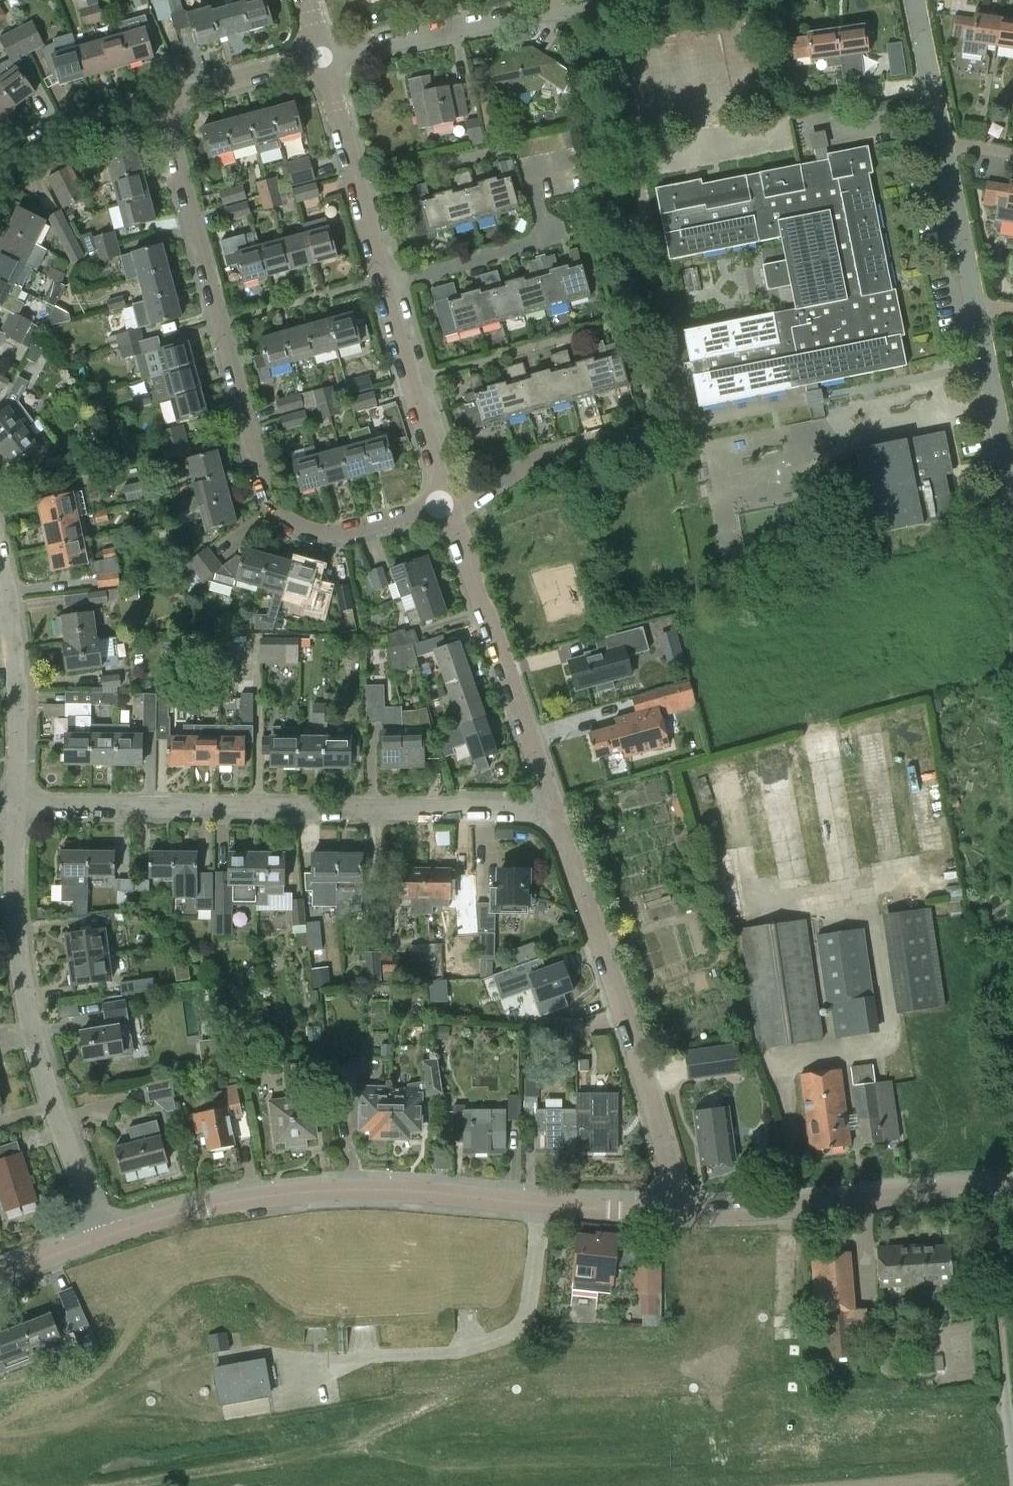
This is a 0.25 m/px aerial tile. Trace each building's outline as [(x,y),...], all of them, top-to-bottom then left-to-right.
[(84,26),(93,23),(89,7),(87,0),(77,0),(84,26)] [(89,7),(93,23),(102,21),(96,0),(87,0),(89,7)] [(139,18),(151,14),(146,0),(132,0),(139,18)] [(159,20),(171,16),(167,0),(154,0),(159,20)] [(171,16),(176,33),(191,29),(196,47),(220,40),(213,16),(211,9),(187,15),(184,13),(180,0),(167,0),(171,16)] [(243,7),(250,32),(273,25),(266,0),(240,0),(243,7)] [(243,7),(213,16),(220,40),(250,32),(243,7)] [(986,46),(996,47),(1000,19),(977,15),(976,20),(955,17),(952,37),(963,39),(961,55),(979,58),(985,54),(986,46)] [(1012,49),(1012,21),(1000,19),(996,47),(1012,49)] [(33,23),(19,30),(29,51),(43,45),(33,23)] [(841,57),(844,80),(859,78),(865,77),(864,71),(868,71),(865,53),(869,53),(865,26),(837,30),(841,57)] [(145,29),(121,36),(130,65),(153,58),(145,29)] [(15,107),(35,93),(18,71),(25,68),(19,56),(29,51),(19,30),(1,37),(10,58),(0,63),(0,87),(15,107)] [(572,95),(559,30),(557,31),(561,51),(550,53),(546,60),(531,50),(502,56),(487,79),(527,105),(546,77),(559,85),(568,83),(570,95),(572,95)] [(844,80),(841,57),(837,30),(807,34),(808,38),(792,40),(794,59),(810,57),(811,61),(826,59),(827,69),(841,68),(842,80),(844,80)] [(85,78),(76,49),(71,32),(54,40),(55,43),(41,50),(56,83),(60,82),(61,85),(85,78)] [(121,36),(99,42),(107,72),(130,65),(121,36)] [(99,42),(76,49),(85,78),(107,72),(99,42)] [(908,69),(893,71),(894,77),(908,75),(908,69)] [(430,76),(409,80),(419,130),(431,127),(431,128),(454,123),(454,120),(466,117),(460,86),(447,88),(433,90),(430,76)] [(837,81),(838,92),(861,89),(859,78),(844,80),(842,80),(837,81)] [(15,107),(0,87),(0,119),(15,107)] [(861,89),(838,92),(840,103),(862,100),(861,89)] [(295,104),(271,110),(279,140),(302,133),(295,104)] [(773,106),(775,116),(790,113),(788,104),(773,106)] [(248,116),(256,146),(259,155),(281,149),(279,140),(271,110),(248,116)] [(248,116),(225,122),(233,152),(256,146),(248,116)] [(466,122),(470,146),(483,143),(479,119),(466,122)] [(233,152),(225,122),(202,129),(210,158),(233,152)] [(573,126),(560,129),(565,150),(577,147),(573,126)] [(531,157),(527,136),(514,138),(518,160),(531,157)] [(702,180),(656,189),(670,261),(761,243),(761,242),(787,237),(792,260),(763,266),(768,292),(797,286),(802,309),(775,314),(775,313),(684,331),(690,364),(693,363),(695,375),(693,376),(699,408),(806,387),(812,421),(825,419),(818,384),(907,367),(901,337),(905,336),(896,290),(892,291),(869,174),(873,174),(868,147),(827,155),(826,148),(814,151),(816,162),(703,185),(702,180)] [(106,157),(113,181),(143,173),(136,149),(106,157)] [(314,179),(309,158),(286,164),(292,186),(314,179)] [(500,178),(487,181),(496,216),(519,209),(510,179),(517,177),(512,161),(506,162),(505,161),(496,164),(500,178)] [(70,167),(58,173),(73,204),(86,197),(70,167)] [(469,171),(461,174),(474,222),(496,216),(487,181),(473,185),(469,171)] [(73,204),(58,173),(48,178),(64,209),(73,204)] [(113,181),(119,205),(149,197),(143,173),(113,181)] [(456,190),(443,193),(452,228),(474,222),(461,174),(452,176),(456,190)] [(275,179),(266,182),(269,195),(279,193),(275,179)] [(257,184),(260,198),(269,195),(266,182),(257,184)] [(984,203),(997,205),(994,223),(1012,226),(1012,182),(1010,182),(1009,186),(987,183),(984,203)] [(452,228),(443,193),(429,197),(426,184),(416,186),(420,200),(407,203),(417,238),(452,228)] [(293,191),(296,202),(319,196),(316,185),(293,191)] [(219,193),(222,205),(245,199),(242,187),(219,193)] [(279,193),(269,195),(273,209),(282,206),(279,193)] [(269,195),(260,198),(264,211),(273,209),(269,195)] [(149,197),(119,205),(126,229),(156,221),(149,197)] [(223,210),(226,221),(249,215),(246,203),(223,210)] [(18,208),(7,230),(35,244),(46,222),(18,208)] [(303,224),(306,234),(314,264),(336,258),(325,218),(303,224)] [(7,230),(0,245),(0,253),(24,265),(35,244),(7,230)] [(89,234),(78,237),(86,253),(94,251),(117,244),(114,233),(91,239),(89,234)] [(306,234),(283,241),(291,271),(314,264),(306,234)] [(62,243),(73,263),(84,258),(73,237),(62,243)] [(245,239),(221,246),(227,268),(237,265),(238,272),(241,271),(244,284),(268,277),(260,247),(258,241),(247,244),(245,239)] [(283,241),(260,247),(268,277),(291,271),(283,241)] [(117,244),(94,251),(97,262),(120,256),(117,244)] [(127,282),(139,278),(169,270),(162,246),(121,257),(127,282)] [(571,265),(558,269),(568,303),(591,297),(577,249),(568,252),(571,265)] [(13,286),(24,265),(0,253),(0,279),(13,286)] [(554,255),(534,261),(546,309),(568,303),(558,269),(554,255)] [(527,277),(514,281),(524,315),(546,309),(534,261),(524,264),(527,277)] [(51,269),(47,277),(61,284),(65,276),(51,269)] [(139,278),(146,302),(175,294),(169,270),(139,278)] [(497,271),(488,274),(503,321),(524,315),(514,281),(501,285),(497,271)] [(484,290),(470,293),(481,328),(503,321),(488,274),(480,276),(484,290)] [(6,323),(35,339),(41,329),(31,324),(32,323),(18,316),(23,305),(16,301),(22,290),(13,286),(0,279),(0,307),(1,307),(1,308),(11,313),(6,323)] [(481,328),(470,293),(457,297),(453,283),(444,286),(448,299),(434,303),(444,338),(481,328)] [(175,294),(146,302),(152,326),(182,318),(175,294)] [(58,301),(47,295),(43,302),(55,308),(58,301)] [(107,301),(110,312),(127,308),(124,297),(107,301)] [(70,315),(56,307),(43,329),(71,321),(70,315)] [(352,314),(329,320),(337,350),(360,344),(352,314)] [(329,320),(306,327),(314,357),(337,350),(329,320)] [(1,348),(6,337),(30,349),(35,339),(6,323),(1,333),(0,332),(0,347),(1,348)] [(306,327),(283,333),(291,363),(314,357),(306,327)] [(140,330),(108,339),(111,351),(120,349),(143,343),(140,330)] [(264,356),(254,359),(261,382),(272,379),(269,369),(291,363),(283,333),(260,340),(264,356)] [(146,353),(135,356),(142,381),(153,378),(195,367),(188,343),(161,350),(158,339),(143,343),(146,353)] [(597,358),(584,362),(594,395),(629,386),(619,352),(607,355),(603,342),(594,344),(597,358)] [(143,343),(120,349),(123,359),(135,356),(146,353),(143,343)] [(43,352),(34,347),(27,361),(35,366),(43,352)] [(567,351),(558,354),(573,401),(594,395),(584,362),(571,365),(567,351)] [(553,370),(540,374),(550,408),(573,401),(558,354),(550,356),(553,370)] [(523,364),(515,366),(530,413),(550,408),(540,374),(527,377),(523,364)] [(510,382),(496,386),(507,420),(530,413),(515,366),(506,369),(510,382)] [(151,390),(149,393),(152,404),(171,399),(201,391),(195,367),(153,378),(156,389),(151,390)] [(6,389),(11,380),(0,375),(0,387),(6,389)] [(467,404),(463,405),(470,430),(507,420),(496,386),(483,390),(479,376),(470,379),(474,393),(465,396),(467,404)] [(0,415),(0,445),(23,428),(33,421),(23,407),(19,401),(28,382),(17,377),(3,404),(7,409),(0,415)] [(346,383),(349,394),(372,388),(368,377),(346,383)] [(332,388),(323,390),(326,404),(336,401),(332,388)] [(323,390),(314,393),(317,406),(326,404),(323,390)] [(201,391),(171,399),(178,423),(208,415),(201,391)] [(149,393),(132,398),(135,408),(152,404),(149,393)] [(350,400),(353,411),(376,404),(373,393),(350,400)] [(276,401),(277,402),(280,414),(303,407),(300,395),(276,401)] [(336,401),(326,404),(330,417),(339,415),(336,401)] [(326,404),(317,406),(321,420),(330,417),(326,404)] [(281,418),(284,430),(308,424),(305,412),(281,418)] [(612,416),(601,419),(604,428),(614,425),(612,416)] [(160,433),(163,444),(186,438),(183,426),(160,433)] [(0,445),(0,450),(13,467),(38,448),(23,428),(0,445)] [(368,428),(358,431),(371,474),(394,467),(385,437),(372,441),(368,428)] [(352,446),(339,450),(348,480),(371,474),(358,431),(349,434),(352,446)] [(857,459),(872,535),(955,519),(944,468),(952,466),(951,459),(945,432),(856,450),(857,459)] [(186,438),(163,444),(167,461),(190,455),(186,438)] [(325,486),(316,456),(307,459),(304,450),(291,454),(293,463),(302,493),(325,486)] [(339,450),(316,456),(325,486),(348,480),(339,450)] [(76,452),(61,455),(63,469),(79,466),(76,452)] [(188,460),(194,484),(224,476),(218,452),(188,460)] [(197,496),(172,503),(175,513),(200,506),(201,508),(230,500),(224,476),(194,484),(197,496)] [(152,481),(124,487),(128,503),(156,498),(152,481)] [(103,498),(101,488),(89,491),(92,501),(103,498)] [(39,501),(43,524),(78,517),(76,506),(81,505),(79,493),(39,501)] [(230,500),(201,508),(207,532),(237,524),(230,500)] [(107,511),(95,514),(97,524),(109,521),(107,511)] [(43,524),(48,548),(83,540),(80,527),(86,526),(84,516),(78,517),(43,524)] [(53,572),(93,563),(90,551),(86,552),(83,540),(48,548),(53,572)] [(101,551),(104,561),(116,559),(114,548),(101,551)] [(209,548),(189,563),(196,572),(216,557),(209,548)] [(216,557),(196,572),(203,582),(207,579),(209,582),(235,588),(237,580),(260,587),(269,557),(245,550),(243,559),(237,557),(224,568),(216,557)] [(256,616),(256,630),(274,629),(284,593),(293,564),(269,557),(260,587),(275,591),(268,615),(256,616)] [(427,558),(391,570),(401,599),(412,595),(437,586),(436,583),(437,580),(435,574),(432,573),(427,558)] [(95,575),(97,574),(118,573),(119,572),(116,559),(104,561),(93,563),(92,564),(95,575)] [(185,581),(196,572),(189,563),(178,572),(185,581)] [(293,564),(284,593),(308,600),(306,608),(319,612),(324,594),(311,590),(317,570),(293,564)] [(382,568),(364,574),(370,593),(388,586),(382,568)] [(118,573),(97,574),(99,588),(120,586),(118,573)] [(336,586),(340,610),(352,607),(347,584),(336,586)] [(437,586),(412,595),(417,609),(406,613),(410,626),(422,623),(447,614),(437,586)] [(106,592),(89,594),(90,605),(108,603),(120,601),(119,590),(106,592)] [(138,593),(126,593),(126,602),(138,602),(138,593)] [(64,634),(65,644),(98,640),(95,616),(57,620),(58,635),(64,634)] [(576,690),(596,684),(598,692),(614,688),(612,680),(632,675),(626,657),(649,651),(642,627),(604,638),(608,651),(569,662),(576,690)] [(406,629),(389,635),(390,649),(415,644),(421,643),(416,629),(407,632),(406,629)] [(675,631),(663,634),(666,646),(678,643),(675,631)] [(221,634),(197,638),(199,649),(222,646),(221,634)] [(265,641),(299,642),(300,635),(265,634),(265,641)] [(421,643),(415,644),(418,659),(437,652),(448,686),(471,679),(459,643),(447,647),(443,635),(421,643)] [(65,644),(63,644),(67,672),(116,666),(112,641),(99,643),(98,640),(65,644)] [(415,644),(390,649),(394,672),(420,668),(418,659),(415,644)] [(222,646),(199,649),(200,661),(224,658),(222,646)] [(260,664),(298,665),(298,647),(261,647),(260,664)] [(224,658),(200,661),(202,673),(226,669),(224,658)] [(226,669),(202,673),(203,684),(227,681),(226,669)] [(103,678),(104,689),(122,687),(120,676),(103,678)] [(485,718),(471,679),(448,686),(451,693),(451,696),(462,726),(485,718)] [(227,681),(203,684),(205,696),(209,696),(218,694),(229,693),(227,681)] [(616,727),(588,734),(595,759),(623,751),(625,758),(669,746),(659,708),(693,698),(689,684),(631,700),(635,714),(615,720),(616,727)] [(402,714),(401,708),(384,708),(383,686),(362,686),(363,724),(381,723),(382,768),(403,768),(403,720),(402,714)] [(447,695),(444,688),(425,694),(429,704),(448,697),(447,695)] [(66,693),(66,704),(118,705),(118,694),(66,693)] [(218,694),(209,696),(209,707),(219,707),(218,694)] [(220,738),(219,766),(244,766),(244,743),(253,743),(254,695),(242,694),(241,727),(220,726),(220,738)] [(156,719),(156,695),(143,695),(143,732),(155,732),(156,719)] [(169,695),(156,695),(156,719),(168,719),(169,695)] [(90,765),(91,725),(91,705),(66,704),(66,717),(78,717),(78,735),(65,735),(65,764),(90,765)] [(314,704),(314,724),(324,724),(324,704),(314,704)] [(415,713),(402,714),(403,720),(403,768),(424,767),(423,730),(430,730),(425,709),(415,713)] [(485,718),(462,726),(437,735),(444,758),(456,754),(454,749),(468,744),(473,761),(474,761),(486,757),(497,753),(485,718)] [(90,765),(116,765),(117,725),(91,725),(90,765)] [(117,725),(116,765),(142,765),(142,736),(129,736),(129,725),(117,725)] [(263,739),(263,755),(271,755),(271,767),(297,767),(298,739),(298,726),(273,725),(272,739),(263,739)] [(169,765),(194,766),(195,726),(183,726),(183,738),(169,738),(169,765)] [(194,766),(219,766),(220,738),(220,726),(195,726),(194,766)] [(298,739),(297,767),(324,767),(324,740),(298,739)] [(324,740),(324,767),(350,768),(350,756),(358,756),(359,740),(324,740)] [(486,757),(474,761),(478,772),(489,768),(486,757)] [(713,770),(721,798),(745,792),(737,764),(713,770)] [(62,877),(62,902),(74,902),(74,917),(88,915),(88,877),(88,852),(62,852),(62,877)] [(114,852),(88,852),(88,877),(114,877),(114,852)] [(149,878),(173,878),(173,853),(149,853),(149,878)] [(197,853),(173,853),(173,898),(196,898),(196,912),(213,911),(213,901),(213,874),(197,873),(197,853)] [(216,872),(215,914),(229,914),(229,896),(256,897),(257,854),(229,854),(229,872),(216,872)] [(256,897),(255,906),(270,906),(270,895),(284,895),(284,854),(257,854),(256,897)] [(312,907),(337,908),(337,854),(313,854),(312,874),(304,874),(305,892),(312,892),(312,907)] [(337,854),(337,908),(338,922),(352,921),(352,905),(359,900),(362,900),(362,854),(337,854)] [(415,916),(425,916),(423,908),(424,870),(398,870),(397,898),(415,898),(415,916)] [(423,908),(425,916),(435,916),(435,909),(451,910),(451,899),(451,871),(424,870),(423,908)] [(477,904),(477,935),(490,935),(491,914),(529,914),(529,904),(536,904),(536,886),(528,886),(528,872),(500,871),(499,888),(492,888),(491,904),(477,904)] [(132,891),(133,882),(117,881),(117,891),(132,891)] [(148,882),(133,882),(132,891),(148,891),(148,882)] [(472,891),(461,892),(462,914),(472,914),(472,891)] [(303,900),(291,902),(294,926),(306,925),(303,900)] [(934,907),(888,911),(898,1012),(944,1007),(934,907)] [(379,938),(390,938),(391,910),(378,910),(379,938)] [(91,931),(65,935),(69,960),(108,955),(104,930),(115,929),(112,912),(89,915),(91,931)] [(810,959),(804,920),(741,929),(759,1050),(822,1041),(810,959)] [(320,923),(306,925),(308,952),(323,950),(320,923)] [(831,1003),(837,1041),(878,1035),(872,997),(865,948),(862,930),(817,936),(820,955),(827,1004),(831,1003)] [(481,958),(493,958),(494,958),(495,935),(490,935),(477,935),(479,958),(481,958)] [(445,956),(447,974),(467,972),(467,967),(459,967),(457,951),(467,951),(466,940),(430,944),(432,958),(445,956)] [(534,944),(511,952),(516,966),(538,959),(534,944)] [(379,951),(366,951),(367,979),(370,979),(370,983),(380,983),(379,951)] [(108,955),(69,960),(72,986),(101,982),(111,981),(108,955)] [(493,958),(481,958),(480,977),(492,973),(493,958)] [(398,959),(381,960),(382,972),(398,971),(398,959)] [(512,968),(516,980),(529,975),(543,1014),(567,1006),(563,993),(572,990),(563,963),(542,970),(538,959),(516,966),(512,968)] [(327,968),(312,970),(314,989),(329,988),(327,968)] [(119,981),(121,995),(153,990),(151,976),(119,981)] [(444,983),(429,983),(430,1000),(445,999),(444,983)] [(84,1046),(82,1049),(83,1056),(86,1058),(86,1061),(132,1054),(128,1025),(123,1000),(101,1004),(105,1029),(82,1032),(84,1046)] [(75,1019),(74,1007),(58,1009),(59,1021),(75,1019)] [(743,1014),(732,1017),(736,1031),(747,1028),(743,1014)] [(558,1030),(582,1032),(583,1020),(559,1018),(558,1030)] [(436,1029),(436,1041),(447,1042),(448,1030),(436,1029)] [(381,1046),(381,1058),(391,1058),(391,1046),(381,1046)] [(732,1046),(686,1053),(689,1078),(735,1072),(732,1046)] [(391,1089),(390,1137),(407,1137),(407,1130),(419,1130),(420,1097),(430,1097),(443,1095),(438,1061),(424,1063),(428,1088),(408,1087),(408,1090),(391,1089)] [(290,1083),(290,1088),(289,1088),(291,1099),(270,1102),(276,1142),(286,1141),(287,1149),(307,1146),(306,1139),(316,1137),(310,1097),(307,1097),(305,1086),(304,1082),(317,1080),(314,1062),(295,1064),(298,1081),(290,1083)] [(355,1065),(326,1065),(330,1105),(349,1104),(349,1095),(362,1095),(361,1129),(372,1129),(372,1137),(390,1137),(391,1089),(375,1089),(375,1086),(355,1086),(355,1065)] [(851,1069),(857,1115),(847,1116),(840,1070),(801,1075),(811,1151),(851,1146),(849,1130),(859,1129),(861,1145),(899,1140),(891,1081),(875,1083),(873,1066),(851,1069)] [(577,1152),(576,1111),(537,1112),(537,1096),(541,1096),(541,1078),(525,1078),(525,1096),(525,1120),(537,1120),(537,1152),(577,1152)] [(144,1087),(146,1100),(172,1096),(170,1083),(144,1087)] [(210,1095),(214,1111),(193,1116),(196,1132),(204,1131),(208,1150),(212,1149),(215,1151),(220,1149),(222,1147),(234,1145),(233,1142),(251,1138),(245,1106),(240,1107),(236,1085),(225,1088),(226,1092),(210,1095)] [(509,1121),(520,1121),(520,1095),(509,1095),(509,1121)] [(606,1111),(576,1111),(577,1152),(617,1151),(616,1099),(606,1099),(606,1111)] [(458,1135),(462,1138),(464,1138),(464,1152),(505,1152),(505,1112),(465,1112),(465,1106),(454,1106),(454,1118),(458,1118),(458,1135)] [(694,1112),(701,1165),(735,1161),(728,1107),(694,1112)] [(114,1148),(121,1174),(168,1162),(158,1126),(130,1133),(132,1144),(114,1148)] [(4,1211),(36,1201),(21,1154),(2,1160),(0,1154),(0,1199),(4,1211)] [(576,1254),(573,1289),(611,1294),(615,1258),(618,1238),(597,1235),(597,1239),(577,1237),(576,1254)] [(877,1248),(880,1288),(954,1282),(952,1263),(951,1246),(923,1248),(923,1245),(877,1248)] [(849,1249),(811,1252),(818,1356),(854,1354),(851,1307),(853,1307),(849,1249)] [(636,1265),(636,1294),(640,1294),(640,1315),(655,1315),(655,1294),(660,1294),(660,1266),(636,1265)] [(24,1325),(23,1325),(33,1353),(48,1348),(46,1342),(75,1331),(80,1345),(95,1339),(81,1307),(67,1313),(68,1316),(54,1321),(51,1314),(37,1320),(33,1318),(26,1321),(24,1325)] [(23,1325),(21,1326),(18,1324),(10,1327),(9,1330),(0,1334),(0,1372),(35,1359),(33,1353),(23,1325)] [(208,1336),(212,1357),(229,1354),(226,1333),(208,1336)] [(216,1370),(221,1404),(270,1395),(264,1361),(216,1370)]
